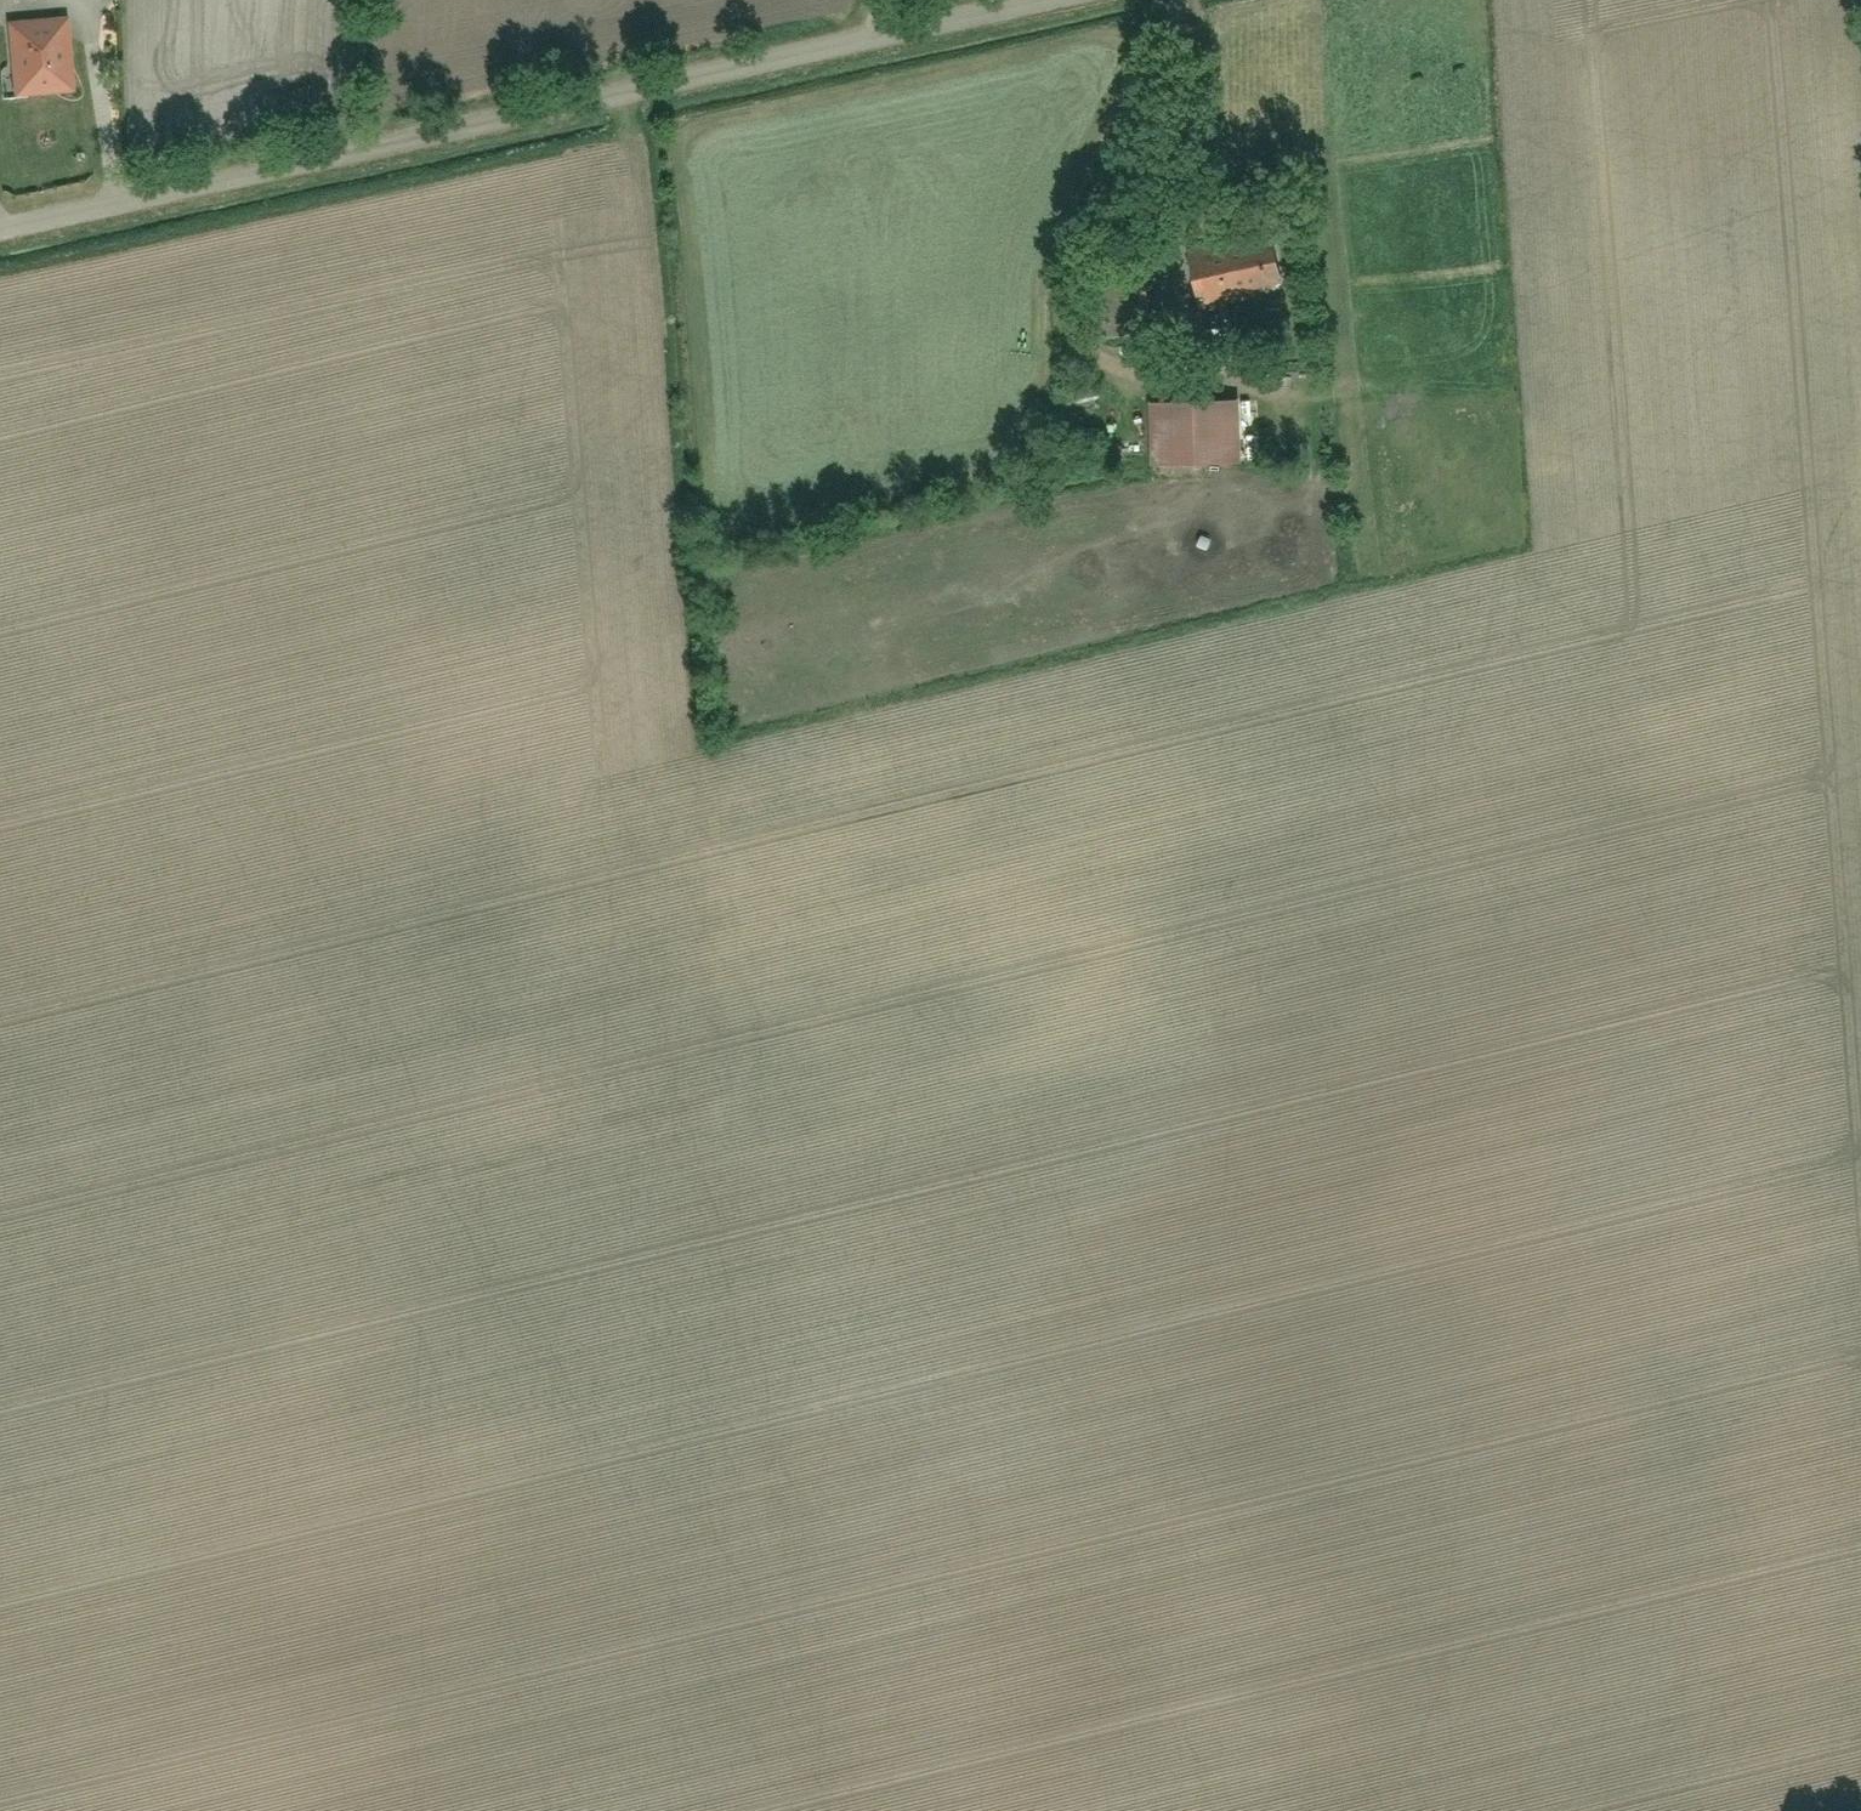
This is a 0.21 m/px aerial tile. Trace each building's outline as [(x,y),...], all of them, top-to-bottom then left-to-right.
[(9,26),(16,97),(80,90),(72,19),(9,26)] [(1194,242),(1202,305),(1286,295),(1278,231),(1194,242)] [(1099,357),(1155,352),(1146,266),(1090,271),(1099,357)] [(1154,403),(1157,468),(1246,464),(1243,399),(1154,403)]
